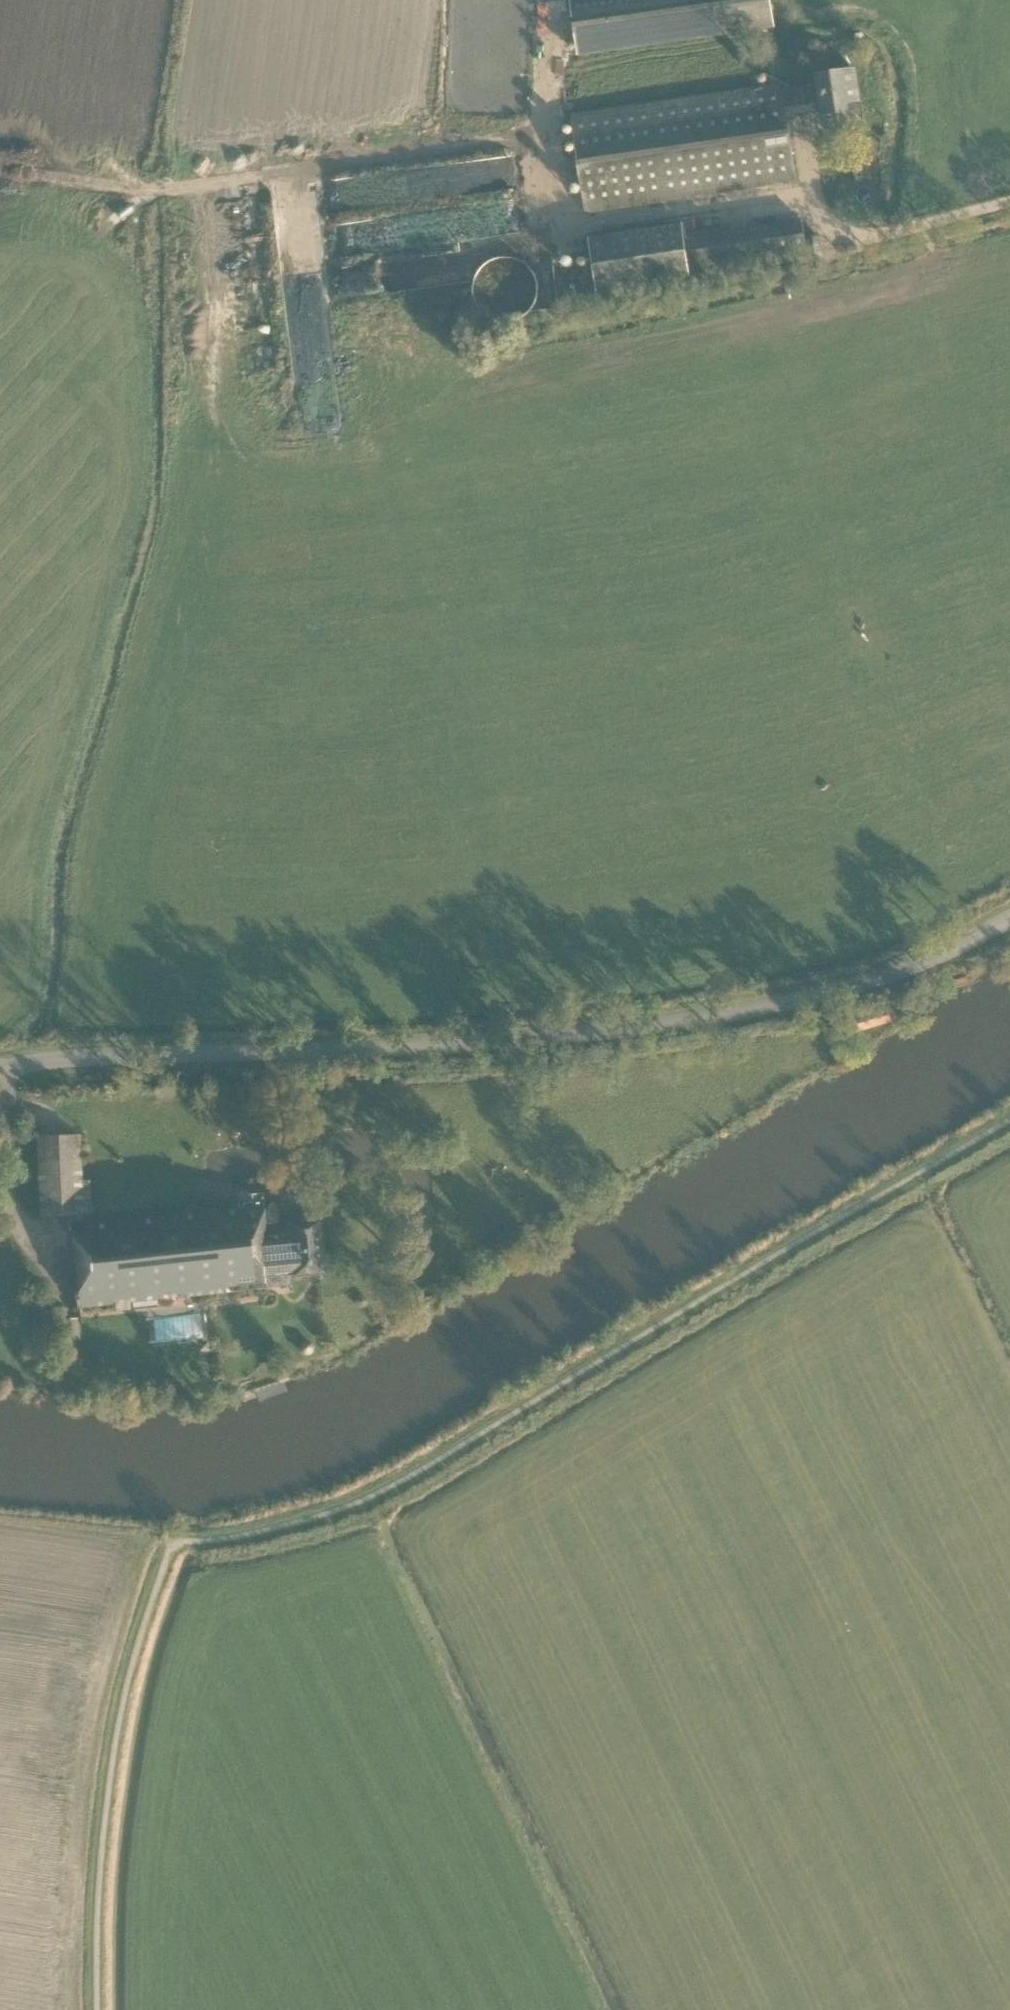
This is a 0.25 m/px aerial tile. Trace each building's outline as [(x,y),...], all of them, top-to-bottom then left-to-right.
[(771,0),(570,0),(578,55),(775,27),(771,0)] [(861,101),(856,67),(816,73),(817,83),(784,88),(783,84),(572,115),(586,211),(797,180),(787,114),(821,109),(822,115),(851,111),(850,102),(861,101)] [(808,259),(803,220),(684,237),(682,223),(588,237),(597,291),(690,276),(808,259)] [(90,1179),(81,1179),(79,1134),(37,1135),(40,1215),(67,1214),(77,1307),(114,1303),(115,1310),(130,1309),(129,1301),(266,1286),(264,1275),(290,1272),(290,1276),(324,1272),(319,1216),(288,1220),(287,1208),(283,1209),(281,1205),(278,1202),(274,1201),(270,1202),(267,1206),(266,1210),(264,1210),(262,1192),(251,1193),(252,1201),(77,1220),(76,1214),(82,1214),(82,1196),(91,1196),(90,1179)] [(205,1313),(158,1315),(158,1338),(206,1337),(205,1313)] [(310,1341),(305,1340),(301,1341),(298,1345),(298,1350),(301,1353),(305,1355),(310,1353),(312,1350),(312,1345),(310,1341)]
